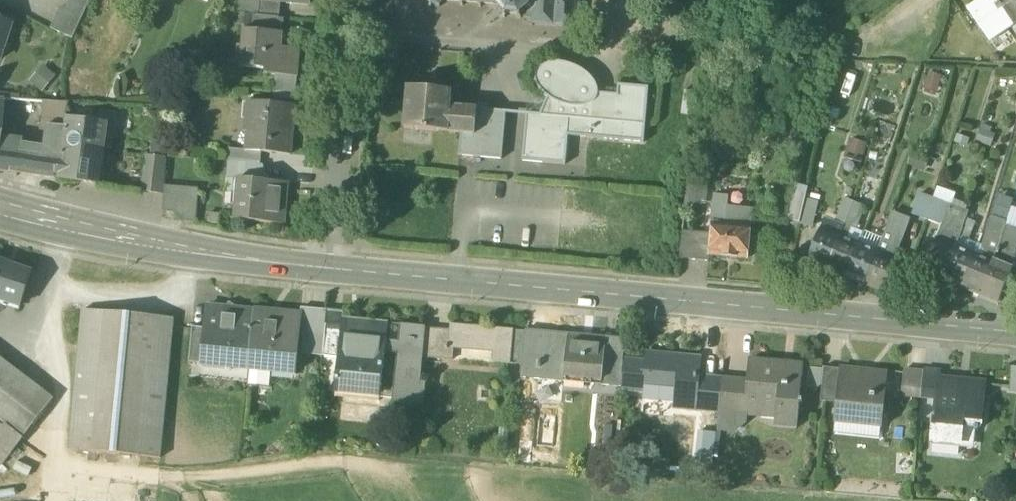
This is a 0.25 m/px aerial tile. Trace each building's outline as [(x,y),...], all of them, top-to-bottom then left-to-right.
[(73,40),(91,0),(70,0),(66,11),(61,9),(51,30),(73,40)] [(280,18),(281,2),(311,5),(311,0),(239,0),(238,14),(280,18)] [(575,31),(576,30),(575,28),(577,0),(424,0),(425,2),(427,1),(430,5),(429,7),(431,8),(432,6),(438,6),(438,9),(440,8),(440,6),(444,2),(461,3),(461,7),(463,7),(464,4),(479,5),(479,9),(481,9),(481,5),(494,6),(494,8),(498,6),(505,14),(503,18),(505,19),(507,16),(518,16),(519,20),(521,20),(521,18),(534,19),(533,24),(531,26),(532,27),(535,26),(573,29),(575,31)] [(1011,27),(993,0),(985,0),(969,11),(990,42),(1011,27)] [(1011,27),(1015,24),(1015,0),(993,0),(1011,27)] [(244,31),(277,34),(279,19),(280,19),(280,18),(238,14),(237,26),(244,27),(244,31)] [(276,76),(298,78),(300,50),(281,48),(282,35),(283,35),(283,34),(282,34),(277,34),(244,31),(241,68),(265,70),(265,75),(276,76)] [(522,162),(566,166),(568,137),(644,144),(649,89),(618,86),(617,96),(598,95),(597,89),(596,86),(595,83),(589,76),(582,71),(574,67),(567,65),(558,63),(552,63),(545,65),(539,68),(536,73),(535,80),(537,86),(540,92),(545,97),(547,99),(540,116),(526,115),(522,162)] [(57,77),(43,66),(29,83),(43,94),(57,77)] [(943,78),(929,73),(923,90),(937,95),(943,78)] [(275,92),(296,94),(298,78),(276,76),(275,92)] [(459,157),(502,161),(506,113),(450,108),(451,93),(408,89),(405,130),(461,135),(459,157)] [(681,115),(693,117),(696,93),(684,92),(681,115)] [(528,95),(526,115),(540,116),(547,99),(545,97),(528,95)] [(262,153),(291,156),(295,106),(248,102),(245,132),(248,132),(246,151),(246,152),(262,153)] [(63,104),(47,103),(45,129),(49,129),(66,131),(67,119),(69,104),(68,104),(63,104)] [(59,181),(100,186),(107,140),(115,141),(116,133),(115,133),(117,121),(98,119),(98,118),(93,117),(93,122),(67,119),(66,131),(59,181)] [(982,130),(980,129),(975,143),(991,149),(996,136),(991,134),(993,129),(983,125),(982,130)] [(59,181),(66,131),(49,129),(46,150),(19,146),(19,141),(0,138),(0,172),(59,181)] [(971,140),(957,135),(953,144),(968,149),(971,140)] [(868,145),(850,139),(844,159),(862,165),(868,145)] [(229,162),(261,165),(262,153),(246,152),(246,151),(230,149),(229,162)] [(930,159),(912,153),(907,167),(926,173),(930,159)] [(141,193),(164,196),(167,159),(146,157),(141,193)] [(236,221),(283,225),(287,184),(259,181),(261,165),(229,162),(226,193),(238,194),(236,221)] [(801,223),(806,201),(809,188),(797,185),(789,220),(801,223)] [(709,188),(688,186),(685,211),(694,212),(695,204),(707,206),(709,188)] [(165,187),(164,196),(163,213),(177,215),(179,188),(165,187)] [(938,187),(933,200),(935,201),(950,206),(952,207),(957,194),(938,187)] [(179,188),(177,215),(185,223),(197,224),(200,190),(179,188)] [(715,195),(714,206),(728,207),(729,197),(715,195)] [(912,216),(927,221),(935,201),(933,200),(920,195),(912,216)] [(1006,223),(1009,214),(1014,201),(1000,196),(993,218),(1006,223)] [(835,226),(844,229),(853,204),(854,204),(844,200),(835,226)] [(801,223),(812,227),(818,204),(806,201),(801,223)] [(950,206),(935,201),(927,221),(942,227),(950,206)] [(840,238),(847,241),(850,232),(855,234),(865,208),(853,204),(844,229),(840,238)] [(714,206),(712,224),(751,228),(753,210),(728,207),(714,206)] [(923,273),(942,281),(959,239),(965,220),(968,213),(952,207),(950,206),(942,227),(923,273)] [(892,214),(883,240),(878,253),(864,287),(883,295),(897,261),(896,261),(899,253),(898,252),(910,221),(892,214)] [(1006,223),(1005,228),(1015,231),(1015,217),(1009,214),(1006,223)] [(985,260),(974,255),(961,289),(979,296),(997,252),(1005,228),(1006,223),(993,218),(983,248),(987,253),(985,260)] [(966,243),(967,243),(975,224),(965,220),(959,239),(966,242),(966,243)] [(807,263),(827,272),(840,238),(844,229),(835,226),(825,221),(807,263)] [(748,260),(751,228),(712,224),(711,236),(709,256),(748,260)] [(1005,228),(997,252),(979,296),(980,297),(999,304),(1012,271),(1011,270),(1015,256),(1015,231),(1005,228)] [(864,232),(859,246),(878,253),(883,240),(864,232)] [(680,260),(708,263),(709,256),(711,236),(682,233),(680,260)] [(847,241),(840,238),(827,272),(845,279),(859,246),(847,241)] [(966,242),(959,239),(942,281),(961,289),(974,255),(962,251),(966,243),(966,242)] [(864,287),(878,253),(859,246),(845,279),(864,287)] [(21,308),(32,273),(0,263),(0,301),(21,308)] [(201,365),(249,369),(254,311),(239,310),(230,303),(225,309),(207,307),(204,329),(201,365)] [(304,334),(324,336),(327,312),(327,311),(301,309),(301,316),(302,316),(300,334),(304,334)] [(254,311),(249,369),(272,371),(273,371),(273,365),(297,368),(300,334),(302,316),(301,316),(254,311)] [(70,452),(161,460),(174,321),(83,312),(70,452)] [(344,314),(327,312),(324,336),(322,357),(325,358),(338,359),(342,324),(343,324),(344,314)] [(362,396),(363,396),(364,386),(382,388),(382,386),(384,370),(384,369),(385,354),(386,342),(388,324),(368,322),(368,327),(343,324),(342,324),(338,359),(335,393),(362,396)] [(392,403),(424,407),(426,384),(420,384),(423,358),(426,329),(426,328),(400,325),(398,343),(397,355),(394,390),(393,400),(392,403)] [(494,364),(511,365),(514,331),(450,325),(450,331),(448,348),(454,348),(495,352),(494,364)] [(189,364),(201,365),(204,329),(193,328),(189,364)] [(423,358),(435,359),(438,330),(426,329),(423,358)] [(450,331),(438,330),(435,359),(452,361),(454,348),(448,348),(450,331)] [(511,365),(522,366),(526,333),(514,331),(511,365)] [(521,379),(538,380),(543,333),(526,332),(526,333),(522,366),(521,379)] [(538,380),(564,383),(565,372),(579,374),(578,380),(601,382),(602,382),(607,339),(543,333),(538,380)] [(324,336),(304,334),(302,355),(322,357),(324,336)] [(601,386),(621,388),(623,365),(625,341),(607,339),(602,382),(601,382),(601,386)] [(398,343),(386,342),(385,354),(397,355),(398,343)] [(646,355),(645,367),(643,386),(644,386),(676,389),(674,409),(696,411),(699,379),(698,379),(699,360),(698,359),(698,363),(679,362),(679,358),(646,355)] [(3,466),(54,400),(0,358),(0,464),(3,466)] [(775,421),(797,423),(802,374),(781,372),(782,365),(749,362),(747,387),(745,406),(746,407),(776,409),(775,421)] [(273,365),(273,371),(297,374),(297,368),(273,365)] [(643,393),(644,386),(643,386),(645,367),(623,365),(621,388),(621,390),(643,393)] [(803,367),(782,365),(781,372),(802,374),(803,367)] [(270,389),(272,371),(249,369),(247,387),(270,389)] [(822,391),(824,370),(809,369),(807,389),(822,391)] [(820,403),(836,405),(840,371),(824,369),(824,370),(822,391),(820,403)] [(881,430),(882,430),(888,376),(840,371),(836,405),(834,425),(836,425),(837,415),(882,419),(881,430)] [(901,397),(921,399),(924,374),(904,372),(901,397)] [(940,375),(924,374),(921,399),(937,401),(939,381),(940,375)] [(696,411),(719,412),(722,385),(722,381),(699,379),(696,411)] [(933,440),(961,443),(963,428),(974,429),(974,432),(978,432),(978,430),(979,430),(984,385),(939,381),(937,401),(936,413),(933,440)] [(747,387),(722,385),(719,412),(745,415),(746,407),(745,406),(747,387)] [(363,396),(362,396),(361,400),(380,402),(380,399),(381,388),(382,388),(364,386),(363,396)] [(393,400),(394,390),(381,388),(380,399),(393,400)] [(570,450),(571,405),(535,404),(534,450),(570,450)] [(776,409),(746,407),(745,415),(744,419),(775,421),(776,409)] [(717,431),(735,432),(744,424),(744,419),(745,415),(719,412),(717,431)] [(837,415),(836,425),(881,430),(882,419),(837,415)] [(797,423),(775,421),(774,428),(797,430),(797,423)] [(961,443),(933,440),(932,446),(960,449),(977,451),(979,430),(978,430),(978,432),(974,432),(974,429),(963,428),(961,443)] [(960,449),(932,446),(931,455),(959,458),(960,449)]
